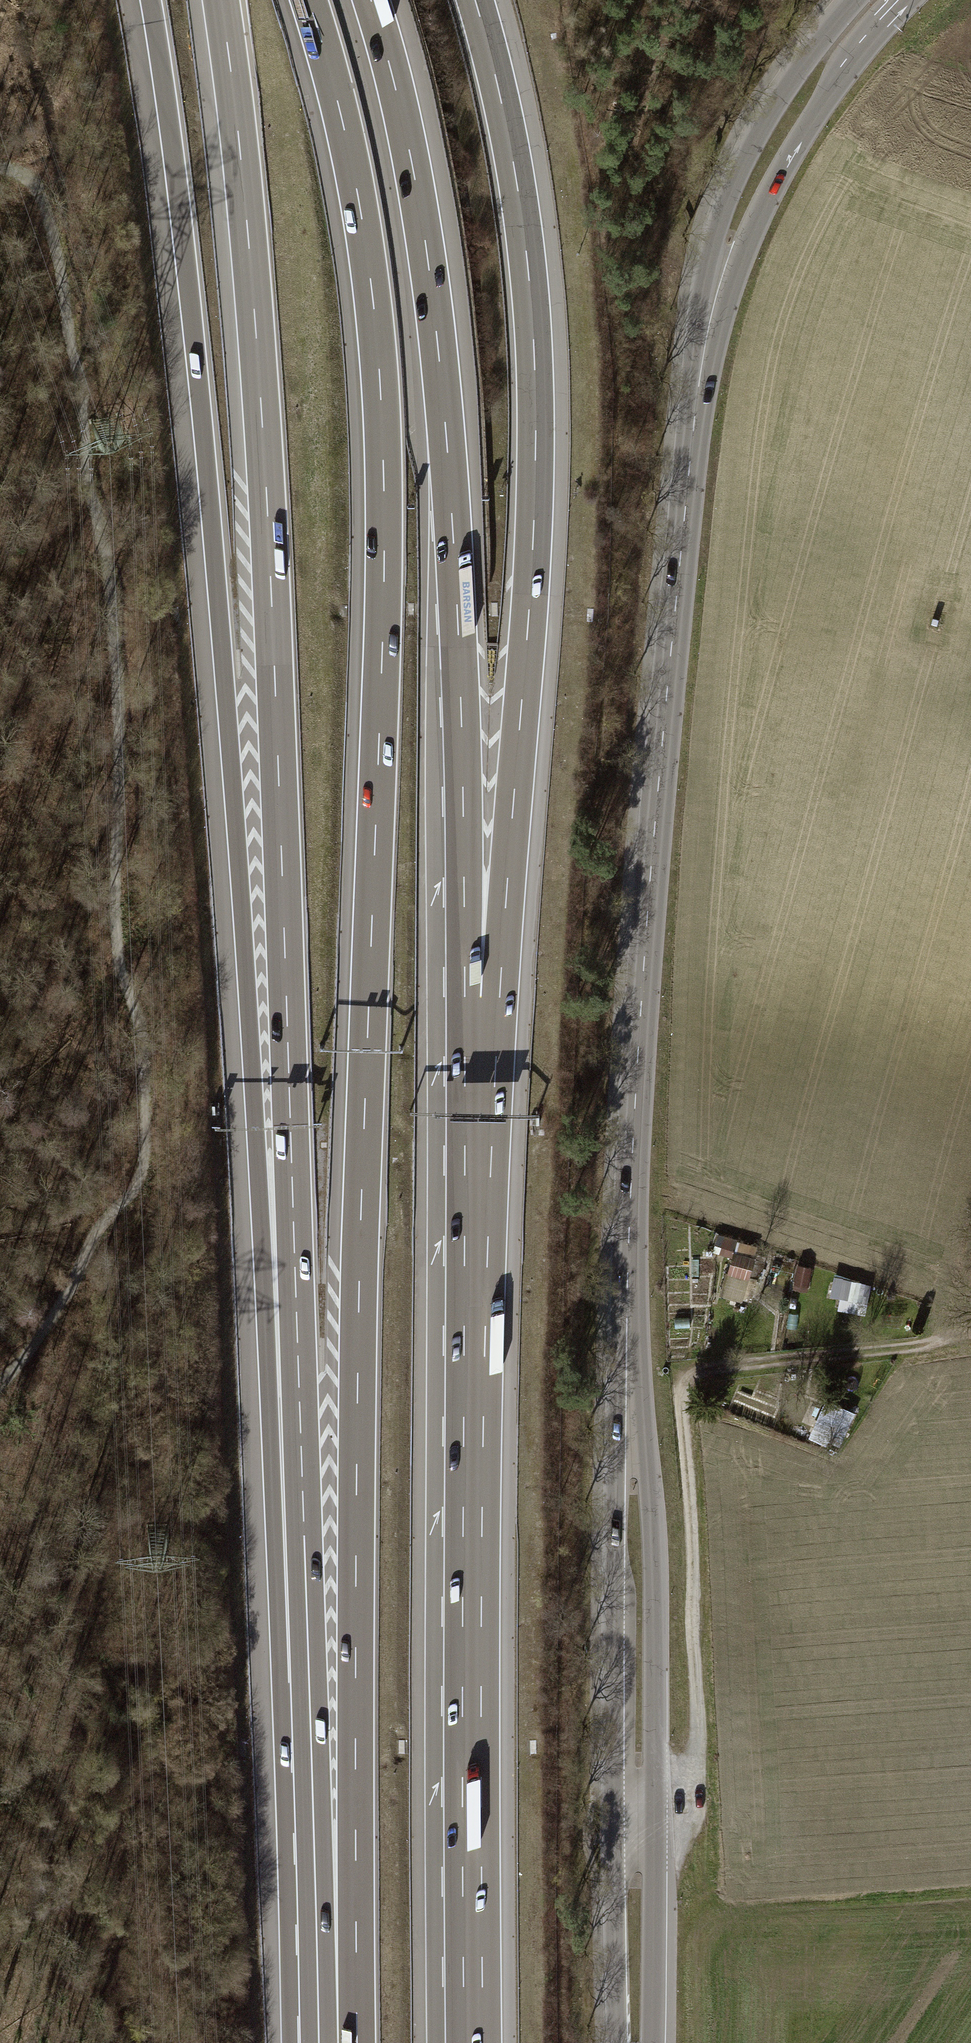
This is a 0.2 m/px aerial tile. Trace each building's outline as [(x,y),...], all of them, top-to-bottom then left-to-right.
[(939,619),(932,617),(930,624),(936,626),(939,619)] [(735,1248),(724,1293),(748,1299),(759,1254),(735,1248)] [(836,1274),(832,1297),(869,1305),(874,1282),(836,1274)] [(843,1440),(858,1411),(824,1394),(810,1423),(843,1440)]
